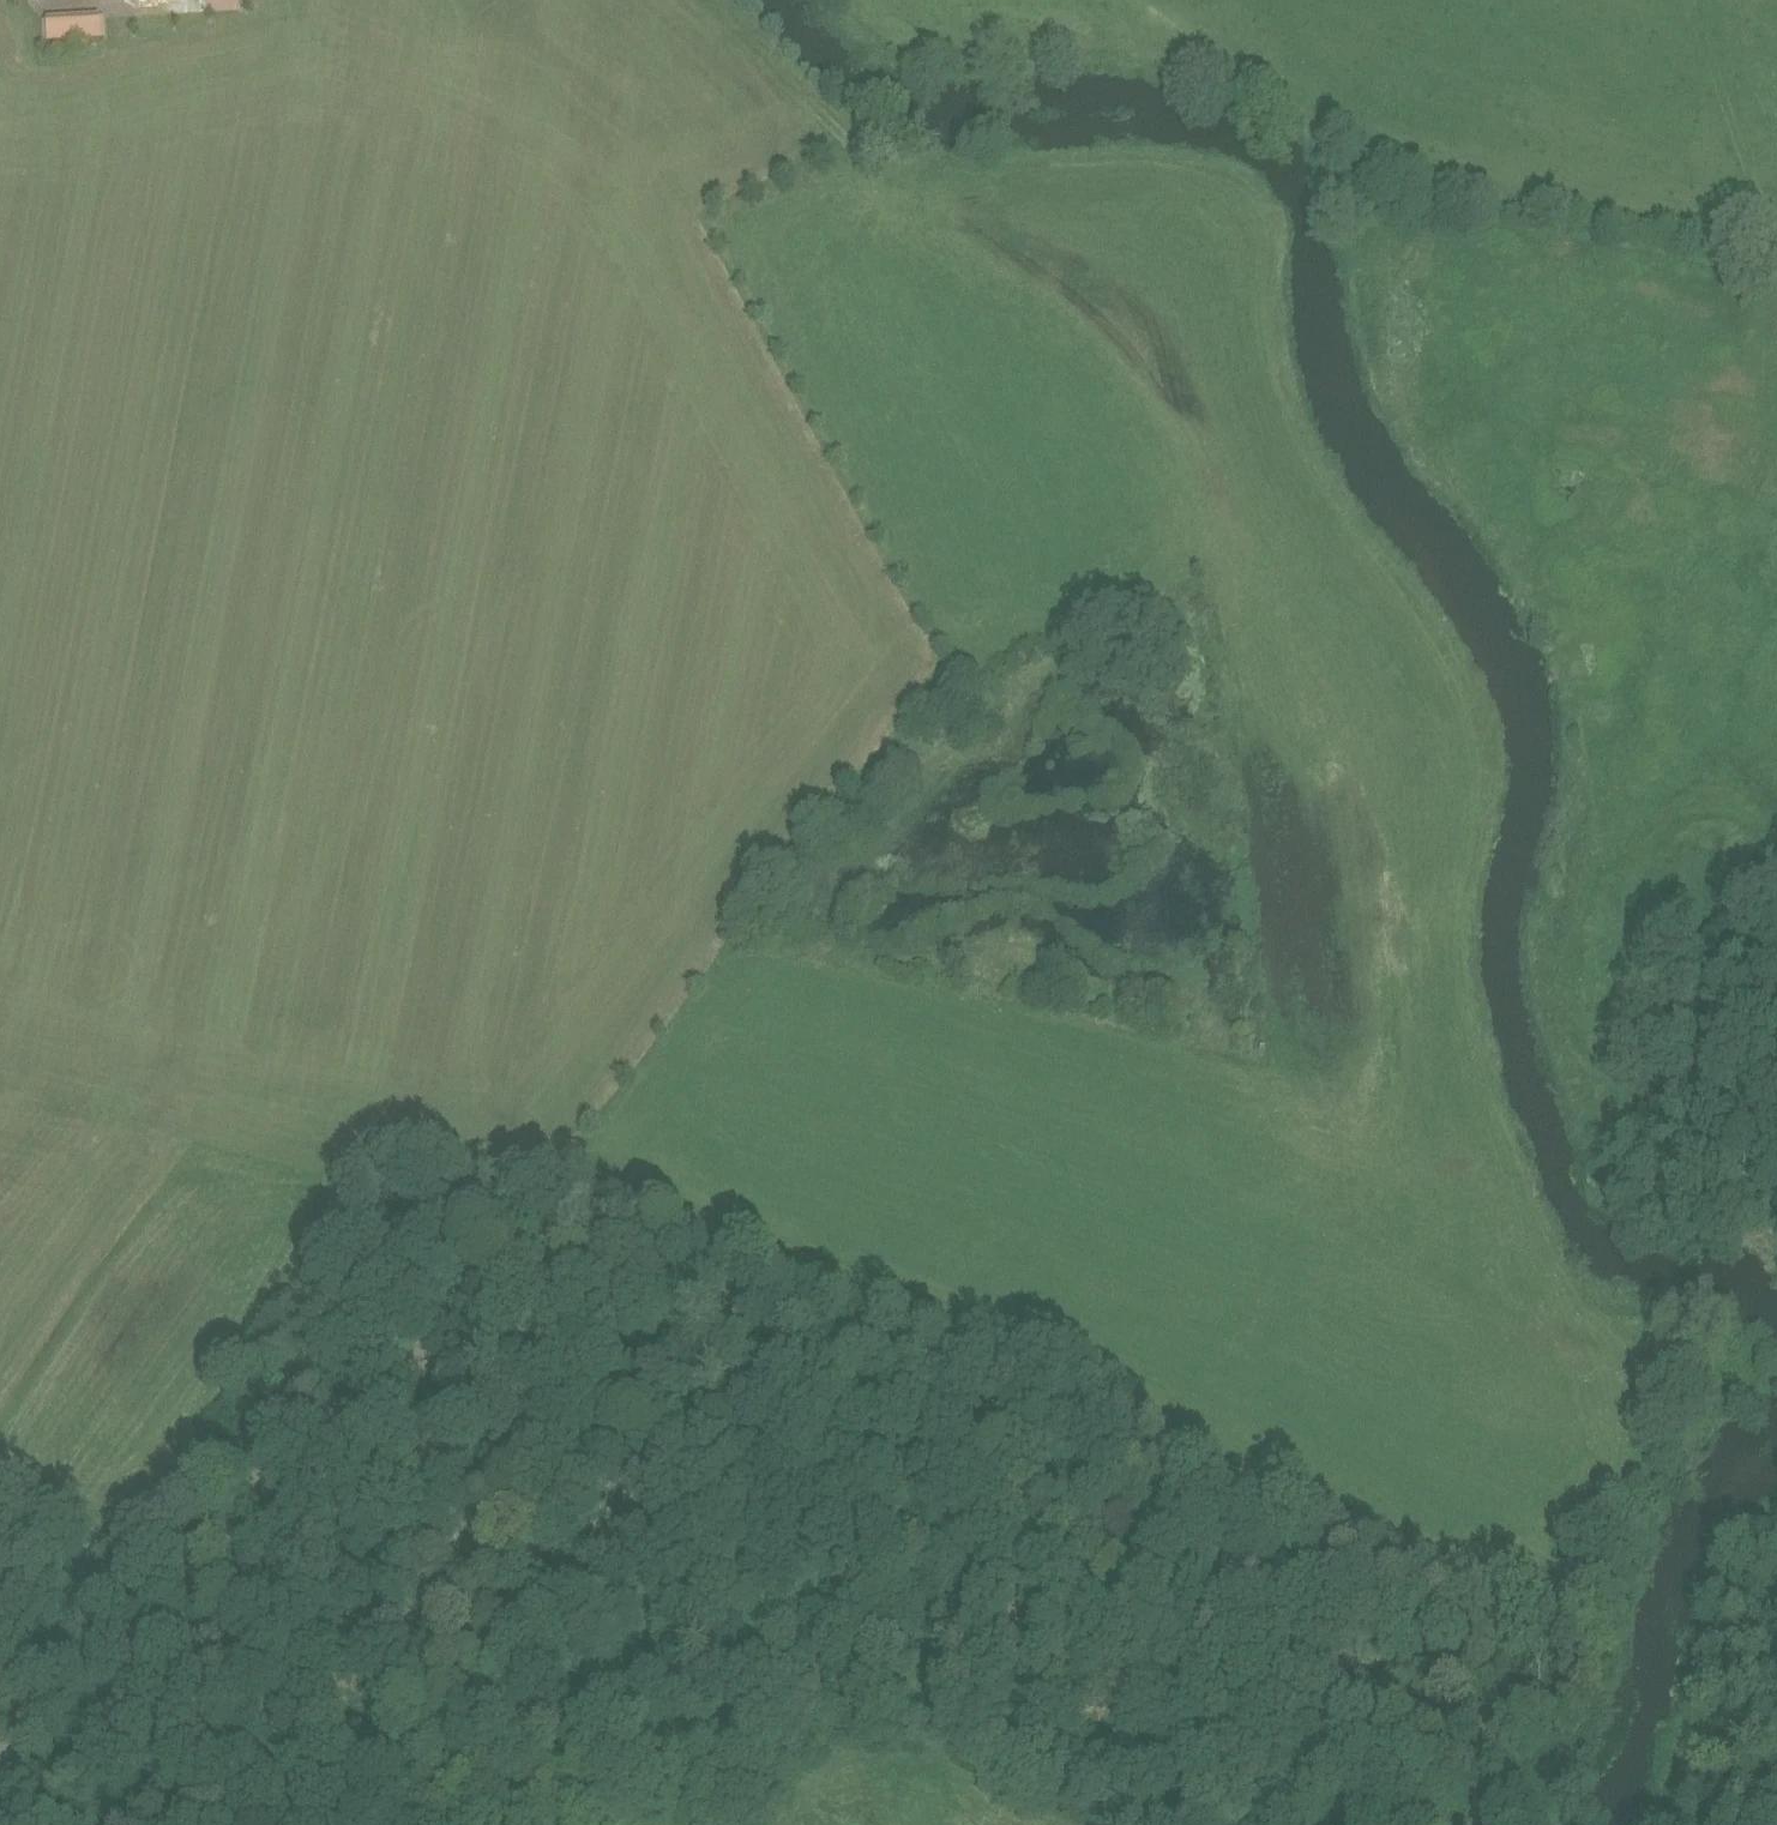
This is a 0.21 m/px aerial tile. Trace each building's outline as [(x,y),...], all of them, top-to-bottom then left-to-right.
[(38,43),(102,39),(100,15),(37,18),(38,43)]
